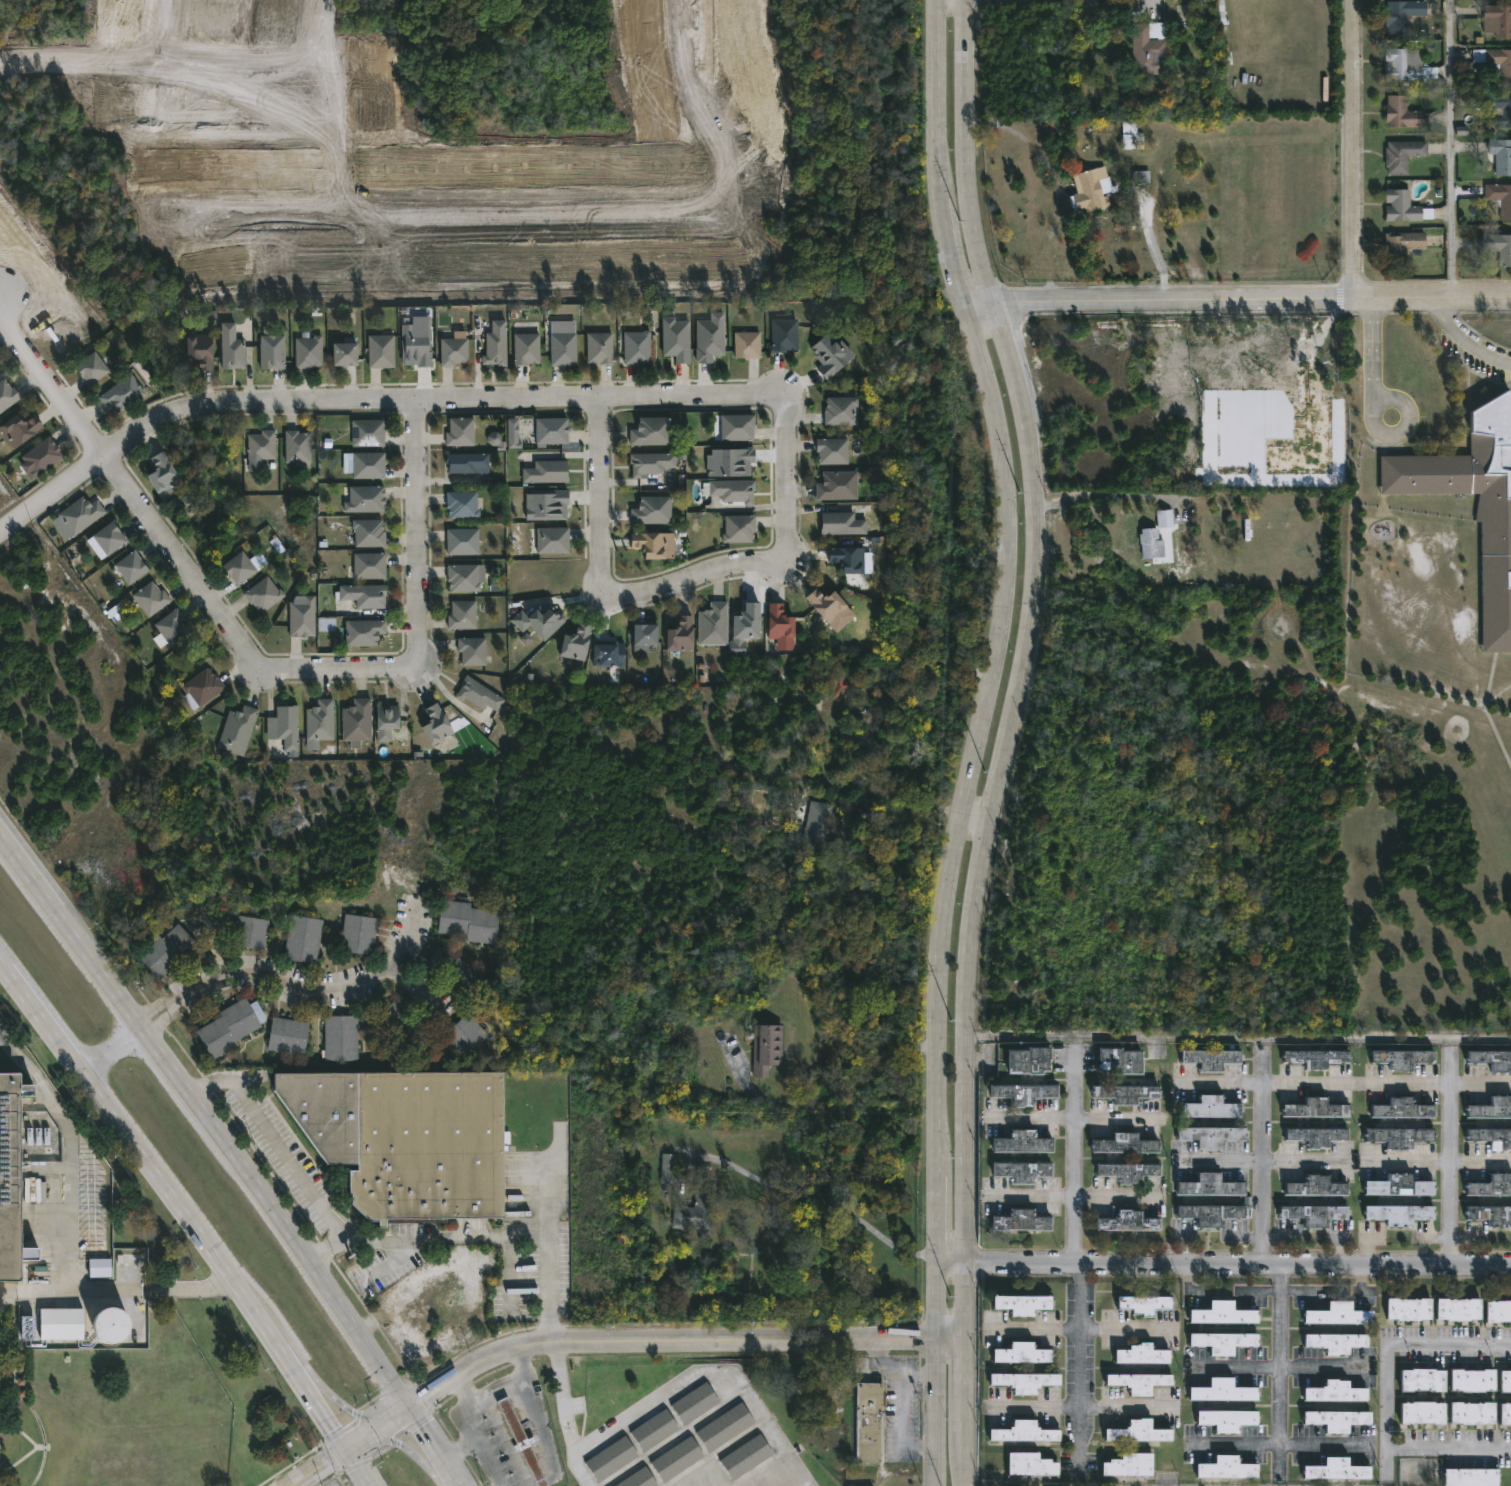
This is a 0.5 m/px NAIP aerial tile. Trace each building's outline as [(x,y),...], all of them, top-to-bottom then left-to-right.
[(1409,21),(1409,32),(1388,32),(1388,26),(1387,26),(1386,6),(1388,6),(1388,1),(1427,1),(1427,15),(1409,16),(1409,21)] [(1485,6),(1510,6),(1510,38),(1497,38),(1497,33),(1485,33),(1485,28),(1479,28),(1479,22),(1485,22),(1485,6)] [(1160,25),(1159,56),(1166,56),(1167,74),(1133,75),(1133,23),(1160,24),(1160,25)] [(1410,57),(1410,66),(1438,68),(1438,78),(1422,78),(1422,81),(1385,80),(1385,49),(1410,49),(1410,57)] [(1473,49),(1510,49),(1510,84),(1500,85),(1500,72),(1493,72),(1492,64),(1473,62),(1473,49)] [(1487,93),(1510,94),(1510,126),(1495,126),(1495,114),(1501,114),(1501,109),(1487,109),(1487,93)] [(1425,123),(1425,128),(1389,128),(1389,123),(1386,123),(1386,104),(1388,104),(1388,95),(1407,95),(1407,111),(1425,111),(1425,123)] [(1138,121),(1138,133),(1144,133),(1145,149),(1123,149),(1122,121),(1138,121)] [(1490,140),(1510,140),(1510,176),(1495,177),(1495,165),(1490,165),(1490,140)] [(1408,161),(1408,175),(1388,175),(1388,168),(1386,168),(1386,148),(1388,148),(1388,143),(1428,142),(1428,157),(1408,157),(1408,161)] [(1102,167),(1105,179),(1108,178),(1111,187),(1117,185),(1118,191),(1103,194),(1104,198),(1100,199),(1103,209),(1086,213),(1085,210),(1077,212),(1073,196),(1078,194),(1073,175),(1102,167)] [(1132,184),(1149,183),(1149,171),(1132,172),(1132,184)] [(1486,184),(1510,185),(1510,221),(1501,220),(1501,207),(1497,204),(1495,200),(1485,200),(1486,184)] [(1410,189),(1410,206),(1422,206),(1422,208),(1434,208),(1434,219),(1422,219),(1422,221),(1386,221),(1386,206),(1391,206),(1391,203),(1386,203),(1386,189),(1410,189)] [(1387,266),(1385,266),(1385,233),(1427,233),(1427,249),(1406,249),(1406,266),(1387,266)] [(1482,235),(1510,235),(1510,267),(1500,267),(1500,252),(1482,252),(1482,235)] [(724,355),(724,313),(710,313),(710,320),(696,320),(696,363),(713,363),(712,356),(724,355)] [(402,366),(431,366),(430,317),(401,317),(402,366)] [(774,352),(773,352),(773,318),(798,319),(797,349),(786,349),(786,352),(774,352)] [(505,319),(506,365),(481,364),(481,354),(486,354),(485,332),(491,332),(491,319),(505,319)] [(663,356),(675,356),(675,364),(690,363),(689,319),(662,319),(663,356)] [(235,335),(235,338),(244,338),(244,368),(220,368),(220,322),(235,321),(235,335)] [(627,364),(625,364),(624,331),(643,331),(644,329),(650,330),(651,363),(627,364)] [(612,331),(612,364),(599,364),(599,362),(587,362),(587,332),(612,331)] [(552,364),(551,364),(550,332),(576,332),(576,364),(552,364)] [(746,357),(735,357),(735,332),(760,332),(760,357),(746,357)] [(211,333),(212,369),(197,369),(196,360),(198,360),(198,357),(188,357),(188,356),(185,356),(185,335),(211,333)] [(516,365),(513,365),(514,333),(539,333),(539,362),(527,362),(527,365),(516,365)] [(809,349),(822,364),(816,369),(827,380),(854,355),(840,339),(836,343),(827,333),(809,349)] [(298,367),(296,367),(295,337),(313,337),(313,334),(321,334),(322,365),(298,367)] [(370,367),(368,367),(368,335),(393,335),(393,367),(370,367)] [(345,363),(345,367),(340,367),(340,364),(331,364),(331,342),(344,342),(344,337),(356,337),(355,364),(345,363)] [(443,366),(440,366),(439,338),(466,337),(466,362),(453,362),(453,366),(443,366)] [(270,368),(260,368),(259,343),(284,343),(285,368),(270,368)] [(109,370),(88,386),(73,365),(94,350),(109,370)] [(144,393),(119,411),(112,404),(105,408),(97,396),(129,372),(144,393)] [(20,396),(0,411),(0,379),(3,377),(10,387),(12,385),(20,396)] [(1472,411),(1510,389),(1510,651),(1484,651),(1483,521),(1476,521),(1480,493),(1383,493),(1382,455),(1472,455),(1472,411)] [(855,406),(856,423),(825,423),(825,407),(826,407),(828,397),(857,397),(857,406),(855,406)] [(14,446),(0,428),(0,423),(14,412),(23,422),(33,414),(41,426),(14,446)] [(753,439),(721,439),(721,414),(754,413),(753,439)] [(665,416),(665,419),(670,419),(670,444),(629,444),(629,428),(636,428),(637,417),(665,416)] [(473,444),(445,445),(445,432),(449,432),(449,417),(473,417),(473,444)] [(568,443),(536,444),(535,417),(567,417),(568,443)] [(384,446),(351,446),(351,420),(384,419),(384,446)] [(507,449),(518,449),(518,419),(507,419),(507,449)] [(253,459),(247,458),(247,434),(261,434),(261,429),(275,430),(274,459),(253,459)] [(297,429),(297,432),(310,431),(310,461),(284,462),(283,430),(297,429)] [(502,432),(487,433),(487,445),(496,445),(496,451),(503,450),(502,432)] [(62,456),(30,480),(24,472),(30,467),(20,456),(48,435),(62,456)] [(848,438),(848,464),(818,464),(818,451),(816,451),(816,438),(848,438)] [(158,493),(156,494),(144,474),(152,469),(151,467),(153,466),(148,457),(161,449),(179,481),(158,493)] [(708,477),(750,476),(749,463),(754,463),(754,449),(707,449),(708,477)] [(384,476),(352,477),(352,452),(383,452),(384,476)] [(675,452),(675,467),(664,467),(664,473),(640,473),(640,477),(631,477),(631,463),(629,463),(629,453),(675,452)] [(488,453),(488,467),(477,467),(477,470),(474,470),(476,473),(447,472),(447,463),(445,463),(445,453),(488,453)] [(567,472),(568,482),(522,482),(522,467),(534,467),(534,460),(567,460),(567,472)] [(857,499),(817,500),(817,483),(822,483),(822,471),(856,471),(857,499)] [(753,495),(753,505),(744,505),(744,501),(722,501),(721,495),(709,495),(709,481),(755,480),(755,490),(753,490),(753,495)] [(384,511),(343,511),(343,501),(348,501),(348,485),(384,485),(384,511)] [(476,497),(476,509),(479,509),(479,518),(450,518),(450,516),(448,516),(448,508),(446,508),(446,491),(476,491),(476,497)] [(526,520),(567,520),(567,492),(526,492),(526,520)] [(81,495),(89,503),(96,498),(105,511),(73,535),(57,514),(81,495)] [(670,522),(630,523),(630,507),(637,507),(638,496),(670,496),(670,522)] [(1172,510),(1157,511),(1157,528),(1173,528),(1172,510)] [(854,512),(854,519),(867,519),(867,534),(821,533),(822,511),(854,512)] [(753,541),(723,541),(723,533),(725,533),(725,515),(755,514),(756,531),(753,531),(753,541)] [(381,519),(382,530),(384,530),(384,546),(355,547),(354,529),(352,529),(352,520),(381,519)] [(106,555),(105,555),(90,535),(111,520),(125,541),(106,555)] [(537,552),(536,527),(569,527),(569,552),(537,552)] [(1157,527),(1159,540),(1164,539),(1165,556),(1141,559),(1139,533),(1142,533),(1142,528),(1157,527)] [(478,554),(446,554),(445,529),(478,528),(478,554)] [(673,533),(673,557),(642,559),(642,550),(640,550),(640,547),(630,546),(630,533),(673,533)] [(864,547),(864,551),(873,551),(872,572),(840,572),(840,563),(838,563),(838,561),(829,561),(829,547),(864,547)] [(148,570),(127,585),(112,564),(133,549),(148,570)] [(238,584),(236,585),(221,565),(242,550),(257,570),(238,584)] [(385,577),(352,578),(352,553),(385,552),(385,577)] [(477,564),(477,582),(480,582),(480,591),(450,590),(450,589),(449,589),(449,583),(446,583),(446,564),(477,564)] [(267,575),(277,589),(279,588),(284,594),(259,613),(242,593),(267,575)] [(157,588),(159,591),(162,589),(170,600),(148,617),(131,595),(151,580),(157,588)] [(384,597),(384,608),(355,608),(355,601),(352,601),(352,599),(339,599),(339,585),(385,584),(385,595),(384,595),(384,597)] [(816,586),(825,596),(832,589),(848,605),(829,623),(813,606),(814,605),(806,596),(816,586)] [(291,637),(289,637),(288,602),(292,602),(294,595),(314,595),(314,635),(291,637)] [(473,629),(447,629),(447,614),(451,614),(451,600),(473,600),(473,629)] [(528,617),(521,610),(510,620),(522,633),(529,626),(544,642),(565,621),(546,600),(528,617)] [(726,644),(698,644),(698,611),(710,609),(710,601),(727,601),(726,644)] [(759,603),(745,602),(744,614),(732,614),(732,641),(729,641),(728,655),(745,655),(745,638),(759,638),(759,603)] [(785,614),(785,616),(794,616),(794,638),(768,638),(769,602),(782,602),(782,613),(785,614)] [(190,632),(169,647),(153,624),(176,607),(184,618),(181,620),(190,632)] [(671,650),(666,650),(666,628),(675,628),(675,626),(678,626),(679,614),(691,615),(691,650),(671,650)] [(319,631),(336,631),(335,617),(319,618),(319,631)] [(377,645),(345,645),(345,620),(385,620),(385,634),(377,634),(377,645)] [(590,625),(585,660),(559,655),(563,633),(576,633),(575,632),(577,622),(590,625)] [(657,624),(657,645),(650,645),(650,650),(636,650),(636,644),(633,644),(633,624),(657,624)] [(533,640),(526,633),(519,639),(525,646),(533,640)] [(484,637),(485,664),(461,664),(461,651),(457,651),(457,637),(484,637)] [(593,644),(593,667),(625,667),(624,643),(593,644)] [(206,668),(207,670),(209,669),(213,675),(214,674),(224,687),(198,707),(188,693),(186,695),(180,687),(206,668)] [(504,699),(496,711),(487,705),(483,711),(479,712),(454,697),(462,684),(460,683),(466,674),(504,699)] [(371,741),(359,741),(360,748),(350,748),(350,741),(342,741),(341,708),(354,706),(353,698),(370,698),(371,741)] [(307,740),(306,740),(305,708),(317,706),(317,699),(333,699),(334,740),(307,740)] [(454,733),(432,746),(420,727),(426,723),(425,721),(429,719),(423,709),(436,702),(454,733)] [(258,709),(243,756),(216,747),(228,710),(240,712),(243,704),(258,709)] [(297,705),(298,751),(283,751),(283,739),(276,740),(276,706),(297,705)] [(398,705),(398,728),(391,728),(391,742),(376,742),(376,705),(383,705),(382,709),(390,709),(390,705),(398,705)] [(827,843),(825,851),(802,847),(811,800),(834,805),(827,843)] [(499,911),(494,944),(465,941),(465,936),(437,932),(441,899),(470,903),(470,907),(499,911)] [(264,949),(231,944),(236,914),(269,920),(264,949)] [(375,935),(372,956),(339,952),(344,914),(377,918),(375,935)] [(316,963),(316,965),(283,960),(290,915),(323,920),(316,963)] [(177,924),(199,947),(182,964),(178,960),(159,979),(136,956),(158,935),(161,939),(177,924)] [(449,958),(455,962),(458,958),(470,966),(466,971),(478,979),(482,973),(501,985),(489,1005),(481,999),(483,996),(472,989),(470,992),(457,983),(459,980),(448,973),(445,977),(432,969),(435,965),(428,961),(439,945),(451,954),(449,958)] [(248,1003),(256,1000),(267,1020),(259,1024),(261,1027),(235,1041),(237,1045),(211,1060),(195,1031),(221,1017),(218,1012),(244,997),(248,1003)] [(398,1017),(403,1023),(408,1018),(418,1029),(415,1032),(420,1037),(418,1039),(423,1044),(428,1040),(432,1044),(414,1061),(399,1046),(404,1042),(392,1032),(390,1035),(379,1024),(383,1020),(378,1015),(393,1002),(403,1013),(398,1017)] [(488,1036),(464,1057),(444,1034),(468,1013),(488,1036)] [(358,1060),(324,1061),(323,1016),(357,1016),(358,1060)] [(306,1035),(303,1056),(267,1050),(272,1017),(308,1023),(306,1035)] [(767,1078),(753,1078),(754,1026),(783,1026),(782,1066),(767,1066),(767,1078)] [(1042,1074),(1007,1074),(1007,1048),(1028,1049),(1028,1046),(1051,1046),(1051,1071),(1044,1071),(1044,1074),(1042,1074)] [(1123,1047),(1123,1049),(1144,1049),(1144,1075),(1104,1074),(1104,1063),(1100,1063),(1100,1060),(1099,1060),(1099,1046),(1123,1047)] [(1224,1063),(1224,1073),(1200,1073),(1200,1064),(1180,1064),(1180,1049),(1242,1050),(1242,1063),(1224,1063)] [(1351,1063),(1329,1063),(1329,1070),(1306,1070),(1306,1063),(1286,1063),(1286,1050),(1351,1050),(1351,1063)] [(1467,1050),(1510,1050),(1510,1071),(1491,1071),(1491,1061),(1467,1061),(1467,1050)] [(1416,1063),(1417,1071),(1392,1071),(1392,1063),(1372,1063),(1372,1051),(1436,1051),(1436,1063),(1416,1063)] [(21,1278),(0,1278),(0,1068),(19,1068),(19,1081),(32,1080),(32,1091),(18,1091),(18,1110),(42,1110),(58,1133),(59,1161),(19,1162),(20,1245),(37,1244),(37,1257),(21,1257),(21,1278)] [(502,1130),(502,1132),(509,1132),(509,1144),(502,1144),(501,1215),(383,1216),(383,1225),(376,1225),(376,1218),(367,1219),(350,1202),(350,1192),(347,1192),(347,1167),(355,1167),(355,1162),(325,1161),(272,1089),(271,1075),(502,1074),(502,1130)] [(1033,1097),(1033,1107),(1010,1106),(1010,1098),(989,1098),(989,1084),(1058,1084),(1058,1098),(1033,1097)] [(1138,1098),(1138,1105),(1113,1105),(1113,1098),(1091,1098),(1091,1084),(1160,1085),(1160,1098),(1138,1098)] [(1224,1094),(1224,1103),(1242,1103),(1242,1117),(1181,1116),(1181,1102),(1200,1102),(1200,1094),(1224,1094)] [(1490,1095),(1510,1095),(1510,1117),(1466,1117),(1466,1105),(1490,1105),(1490,1095)] [(1411,1097),(1411,1104),(1433,1104),(1433,1117),(1371,1117),(1371,1105),(1388,1105),(1389,1097),(1411,1097)] [(1329,1101),(1329,1106),(1350,1106),(1350,1117),(1285,1117),(1285,1105),(1307,1105),(1307,1099),(1329,1099),(1329,1101)] [(1223,1141),(1222,1152),(1197,1152),(1197,1142),(1176,1141),(1176,1126),(1247,1127),(1247,1142),(1223,1141)] [(1349,1128),(1349,1141),(1331,1141),(1331,1149),(1309,1149),(1309,1141),(1284,1141),(1284,1128),(1349,1128)] [(1411,1141),(1411,1148),(1386,1148),(1386,1141),(1364,1141),(1364,1128),(1433,1128),(1433,1141),(1411,1141)] [(1035,1135),(1035,1137),(1053,1137),(1053,1151),(991,1150),(991,1137),(1011,1137),(1011,1129),(1035,1129),(1035,1135)] [(1465,1129),(1510,1129),(1510,1140),(1510,1150),(1489,1150),(1489,1139),(1465,1139),(1465,1129)] [(1137,1137),(1137,1139),(1159,1139),(1159,1152),(1091,1152),(1091,1138),(1113,1139),(1113,1132),(1138,1132),(1137,1137)] [(676,1154),(674,1183),(661,1183),(662,1152),(676,1154)] [(1052,1161),(1052,1177),(1033,1177),(1033,1185),(1009,1185),(1009,1178),(991,1178),(991,1161),(1052,1161)] [(1141,1175),(1141,1183),(1118,1183),(1118,1175),(1096,1175),(1096,1162),(1160,1163),(1160,1175),(1141,1175)] [(1223,1170),(1223,1179),(1246,1180),(1246,1195),(1176,1194),(1176,1179),(1199,1179),(1199,1170),(1223,1170)] [(1494,1171),(1510,1171),(1510,1192),(1468,1192),(1469,1180),(1494,1180),(1494,1171)] [(1320,1172),(1331,1172),(1331,1181),(1349,1181),(1349,1195),(1284,1194),(1284,1179),(1309,1179),(1309,1172),(1320,1172)] [(1410,1175),(1410,1181),(1433,1181),(1433,1194),(1364,1194),(1364,1181),(1386,1181),(1386,1173),(1410,1173),(1410,1175)] [(716,1196),(716,1198),(711,1198),(710,1227),(672,1227),(673,1205),(694,1206),(695,1179),(716,1180),(716,1196)] [(1467,1203),(1510,1204),(1510,1227),(1488,1227),(1488,1219),(1467,1219),(1467,1203)] [(1246,1218),(1222,1218),(1222,1228),(1196,1228),(1196,1217),(1176,1217),(1176,1204),(1246,1204),(1246,1218)] [(1326,1218),(1326,1228),(1301,1227),(1301,1218),(1277,1218),(1277,1204),(1348,1205),(1348,1218),(1326,1218)] [(1410,1218),(1410,1226),(1387,1226),(1387,1220),(1364,1220),(1364,1205),(1432,1205),(1432,1218),(1410,1218)] [(1131,1209),(1131,1211),(1143,1211),(1143,1220),(1161,1220),(1161,1231),(1095,1232),(1095,1218),(1117,1217),(1117,1209),(1131,1209)] [(1035,1216),(1052,1216),(1052,1232),(992,1231),(992,1217),(1011,1218),(1011,1210),(1035,1210),(1035,1216)] [(110,1275),(88,1275),(88,1257),(110,1257),(110,1275)] [(445,1325),(442,1327),(422,1297),(455,1275),(475,1305),(445,1325)] [(1052,1295),(1052,1309),(1035,1309),(1034,1315),(1013,1315),(1013,1307),(994,1307),(994,1294),(1052,1295)] [(1154,1306),(1154,1315),(1144,1315),(1144,1311),(1134,1311),(1134,1306),(1119,1306),(1119,1295),(1173,1295),(1173,1306),(1154,1306)] [(1430,1297),(1430,1318),(1398,1318),(1387,1318),(1387,1297),(1397,1297),(1397,1299),(1401,1299),(1401,1297),(1430,1297)] [(1447,1300),(1470,1300),(1470,1298),(1482,1298),(1481,1321),(1437,1319),(1437,1297),(1447,1298),(1447,1300)] [(1235,1307),(1235,1308),(1259,1309),(1259,1321),(1191,1320),(1191,1309),(1212,1309),(1212,1298),(1235,1298),(1235,1307)] [(1354,1299),(1354,1309),(1374,1309),(1374,1323),(1306,1323),(1306,1309),(1331,1309),(1331,1299),(1354,1299)] [(1500,1299),(1510,1299),(1510,1320),(1489,1320),(1489,1299),(1496,1299),(1496,1300),(1500,1300),(1500,1299)] [(105,1340),(98,1338),(92,1334),(88,1328),(87,1320),(89,1313),(93,1307),(99,1304),(107,1303),(113,1304),(119,1309),(123,1315),(124,1322),(122,1329),(118,1335),(112,1338),(105,1340)] [(81,1337),(38,1338),(38,1307),(81,1307),(81,1337)] [(1259,1335),(1259,1346),(1235,1346),(1235,1356),(1213,1355),(1213,1345),(1189,1345),(1189,1332),(1259,1332),(1259,1335)] [(1369,1333),(1368,1347),(1350,1347),(1350,1353),(1328,1353),(1328,1346),(1324,1346),(1324,1345),(1321,1345),(1321,1346),(1306,1346),(1306,1332),(1369,1333)] [(1034,1341),(1034,1348),(1052,1348),(1052,1361),(993,1360),(993,1347),(1012,1347),(1012,1340),(1034,1341)] [(1152,1341),(1152,1349),(1170,1349),(1170,1360),(1116,1360),(1116,1348),(1130,1348),(1130,1344),(1141,1344),(1141,1341),(1152,1341)] [(1435,1368),(1435,1370),(1444,1371),(1443,1390),(1410,1389),(1410,1390),(1400,1390),(1400,1370),(1411,1370),(1411,1367),(1435,1368)] [(1495,1368),(1495,1389),(1485,1389),(1485,1391),(1449,1390),(1450,1368),(1484,1369),(1484,1368),(1495,1368)] [(1500,1369),(1510,1369),(1510,1391),(1499,1391),(1500,1369)] [(1062,1383),(1062,1385),(1037,1384),(1037,1395),(1013,1395),(1013,1387),(1010,1387),(1010,1384),(989,1384),(989,1372),(1062,1373),(1062,1383)] [(1174,1373),(1174,1383),(1153,1383),(1153,1394),(1133,1394),(1133,1385),(1129,1385),(1129,1382),(1108,1382),(1108,1373),(1174,1373)] [(1235,1384),(1234,1386),(1259,1387),(1259,1400),(1189,1400),(1189,1384),(1210,1384),(1210,1376),(1235,1376),(1235,1384)] [(1340,1378),(1340,1379),(1350,1379),(1350,1386),(1369,1387),(1369,1399),(1306,1399),(1306,1386),(1325,1386),(1325,1385),(1327,1385),(1327,1380),(1328,1380),(1328,1378),(1340,1378)] [(720,1401),(683,1425),(670,1404),(706,1380),(720,1401)] [(882,1462),(857,1462),(856,1382),(885,1381),(884,1462),(882,1462)] [(540,1467),(549,1485),(536,1485),(530,1473),(518,1449),(516,1451),(513,1444),(516,1443),(495,1400),(506,1395),(507,1398),(526,1438),(532,1435),(534,1441),(529,1444),(540,1467)] [(755,1422),(710,1452),(696,1431),(741,1401),(755,1422)] [(1434,1401),(1434,1403),(1437,1404),(1437,1402),(1444,1402),(1444,1425),(1431,1424),(1432,1423),(1408,1422),(1408,1423),(1399,1423),(1400,1403),(1404,1403),(1404,1401),(1407,1401),(1407,1403),(1410,1403),(1410,1401),(1434,1401)] [(1507,1403),(1510,1403),(1510,1422),(1510,1425),(1500,1425),(1500,1403),(1504,1403),(1504,1401),(1507,1401),(1507,1403)] [(1479,1403),(1493,1404),(1493,1423),(1482,1423),(1482,1424),(1450,1423),(1450,1403),(1465,1404),(1465,1402),(1467,1402),(1467,1403),(1479,1403)] [(679,1428),(644,1452),(630,1431),(665,1407),(679,1428)] [(1239,1423),(1239,1433),(1215,1433),(1215,1425),(1197,1425),(1197,1409),(1259,1409),(1259,1423),(1239,1423)] [(1372,1411),(1372,1422),(1350,1422),(1350,1432),(1328,1431),(1328,1423),(1306,1422),(1306,1418),(1305,1418),(1305,1410),(1372,1411)] [(1152,1418),(1152,1428),(1172,1428),(1172,1441),(1106,1441),(1106,1427),(1127,1428),(1127,1426),(1131,1426),(1131,1417),(1152,1418)] [(1041,1426),(1041,1428),(1064,1428),(1064,1439),(990,1438),(990,1427),(1011,1428),(1011,1426),(1014,1426),(1014,1419),(1036,1419),(1036,1426),(1041,1426)] [(773,1453),(733,1480),(719,1459),(759,1433),(773,1453)] [(639,1455),(598,1482),(584,1461),(625,1434),(639,1455)] [(705,1455),(664,1482),(650,1462),(691,1434),(705,1455)] [(1060,1473),(1009,1473),(1010,1451),(1040,1452),(1040,1458),(1053,1458),(1053,1462),(1060,1462),(1060,1473)] [(1153,1452),(1153,1476),(1103,1475),(1104,1462),(1112,1462),(1112,1458),(1123,1458),(1123,1452),(1153,1452)] [(1202,1476),(1198,1476),(1198,1463),(1217,1463),(1217,1454),(1240,1454),(1240,1463),(1259,1463),(1258,1477),(1202,1476)] [(1350,1456),(1350,1466),(1372,1465),(1372,1477),(1306,1477),(1306,1465),(1328,1465),(1328,1456),(1350,1456)] [(659,1485),(658,1485),(614,1485),(646,1465),(659,1485)] [(1497,1468),(1497,1485),(1442,1485),(1443,1467),(1497,1468)]
